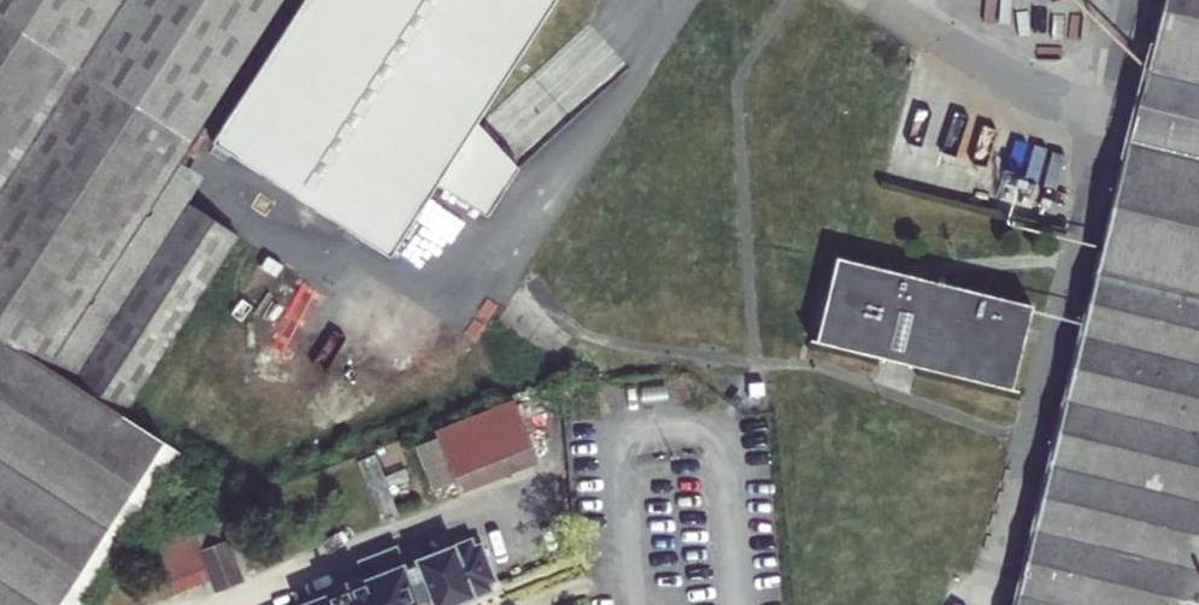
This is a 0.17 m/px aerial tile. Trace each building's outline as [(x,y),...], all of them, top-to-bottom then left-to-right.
[(185,154),(287,0),(0,0),(0,42),(185,154)] [(209,145),(384,261),(477,121),(558,0),(305,0),(209,145)] [(1145,70),(998,604),(1198,604),(1198,0),(1164,0),(1145,70)] [(111,417),(229,240),(179,207),(63,386),(41,371),(176,168),(185,154),(0,42),(0,604),(82,604),(119,550),(179,462),(111,417)] [(988,127),(978,164),(1063,187),(1073,150),(988,127)] [(176,168),(41,371),(63,386),(179,207),(196,181),(176,168)] [(823,255),(799,341),(995,395),(1019,309),(939,287),(899,276),(823,255)] [(511,410),(433,440),(457,502),(535,472),(511,410)] [(208,525),(146,547),(163,596),(198,584),(202,595),(235,583),(220,542),(215,544),(208,525)] [(309,604),(444,604),(479,591),(476,583),(486,579),(475,549),(464,553),(460,544),(393,570),(388,555),(356,567),(360,578),(347,583),(349,590),(309,604)]
